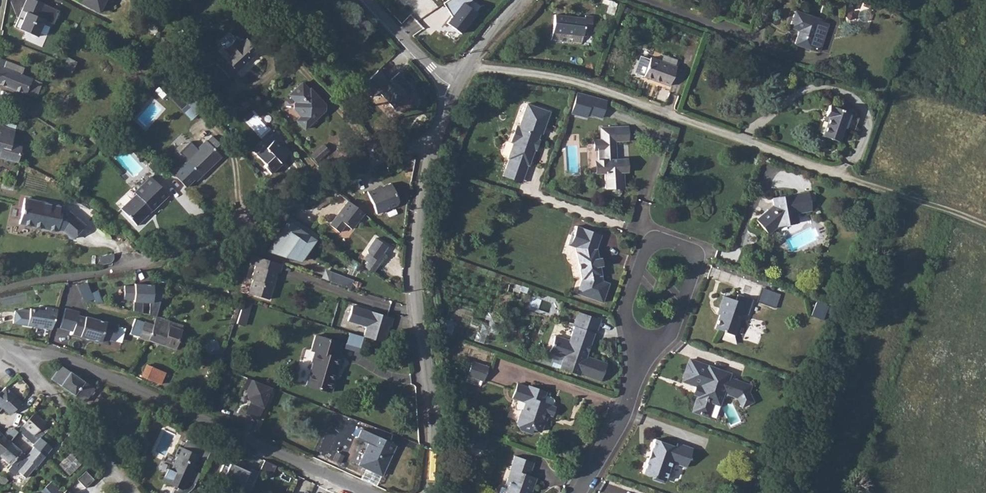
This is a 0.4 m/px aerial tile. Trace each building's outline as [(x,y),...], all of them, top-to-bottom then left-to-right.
[(37,17),(43,3),(37,0),(27,0),(23,10),(27,12),(37,17)] [(104,0),(84,0),(83,2),(101,9),(104,0)] [(454,17),(449,24),(463,34),(478,13),(476,11),(480,5),(473,0),(451,0),(445,3),(454,17)] [(27,12),(20,29),(38,37),(45,20),(37,17),(27,12)] [(819,50),(827,26),(818,23),(819,21),(795,13),(789,28),(799,32),(795,45),(810,50),(811,47),(819,50)] [(552,32),(584,36),(586,23),(593,24),(594,17),(586,16),(586,18),(554,14),(552,32)] [(214,64),(228,77),(255,47),(244,36),(237,44),(230,38),(223,32),(214,41),(221,47),(221,48),(227,54),(223,58),(221,56),(214,64)] [(669,87),(677,66),(675,66),(677,60),(665,56),(663,61),(652,57),(651,60),(641,56),(635,73),(645,77),(644,78),(669,87)] [(35,80),(26,77),(29,70),(0,59),(0,84),(29,95),(35,80)] [(413,90),(399,74),(390,82),(378,70),(362,86),(373,97),(379,92),(394,108),(413,90)] [(193,111),(203,102),(182,79),(172,88),(193,111)] [(306,131),(321,118),(319,115),(323,112),(323,107),(321,103),(323,102),(313,90),(311,92),(304,84),(291,96),(297,103),(295,104),(295,110),(300,117),(296,120),(306,131)] [(576,92),(571,114),(587,118),(588,114),(604,118),(608,100),(576,92)] [(29,113),(43,122),(49,113),(35,104),(29,113)] [(504,177),(522,183),(527,167),(530,168),(535,153),(538,153),(542,142),(540,142),(550,113),(528,105),(520,128),(516,126),(510,144),(513,145),(508,161),(509,161),(504,177)] [(839,142),(849,114),(830,107),(826,116),(829,117),(822,136),(839,142)] [(14,131),(0,125),(0,158),(18,162),(21,150),(11,146),(14,131)] [(594,151),(602,150),(603,161),(598,161),(599,175),(605,174),(606,190),(623,189),(622,173),(630,173),(629,160),(619,160),(619,149),(614,149),(614,142),(628,141),(627,126),(600,127),(600,139),(593,139),(594,151)] [(205,142),(197,150),(194,147),(183,157),(186,160),(172,174),(186,188),(196,179),(198,181),(221,158),(220,157),(227,150),(214,137),(206,144),(205,142)] [(268,172),(280,162),(279,160),(289,152),(283,144),(281,146),(274,138),(266,145),(264,143),(255,150),(263,161),(261,163),(268,172)] [(319,159),(313,152),(309,156),(315,162),(319,159)] [(155,211),(168,198),(151,180),(137,193),(139,195),(122,211),(137,226),(154,209),(155,211)] [(391,183),(376,189),(375,188),(367,192),(376,214),(397,206),(398,201),(391,183)] [(808,194),(808,192),(772,198),(776,203),(756,220),(768,234),(777,226),(778,226),(777,224),(787,222),(787,224),(797,223),(795,211),(799,210),(800,213),(811,211),(809,201),(808,194)] [(330,196),(315,204),(318,209),(333,200),(330,196)] [(63,207),(25,198),(19,223),(57,232),(58,230),(62,231),(72,241),(84,227),(69,213),(62,212),(63,207)] [(348,201),(329,225),(339,232),(345,224),(351,229),(364,214),(348,201)] [(292,218),(267,253),(300,263),(319,237),(292,218)] [(596,249),(601,235),(576,226),(573,235),(571,234),(568,244),(575,247),(581,279),(576,293),(602,303),(609,283),(602,281),(599,266),(598,258),(596,249)] [(383,253),(388,246),(376,236),(367,250),(368,254),(364,259),(368,262),(364,267),(373,273),(385,254),(383,253)] [(282,265),(253,256),(251,265),(255,266),(252,277),(254,277),(248,295),(268,301),(277,273),(280,274),(282,265)] [(342,279),(345,270),(330,265),(327,275),(342,279)] [(177,281),(178,277),(167,273),(164,282),(172,285),(173,280),(177,281)] [(87,282),(78,286),(85,303),(94,299),(87,282)] [(156,286),(135,284),(135,287),(125,287),(124,300),(134,300),(134,312),(150,313),(150,303),(155,303),(156,286)] [(758,302),(776,308),(780,294),(762,288),(758,302)] [(747,315),(752,300),(737,295),(735,300),(723,296),(719,308),(721,309),(720,315),(715,328),(724,332),(734,335),(741,313),(747,315)] [(231,300),(226,316),(235,319),(240,303),(231,300)] [(817,300),(812,316),(823,320),(829,304),(817,300)] [(246,325),(251,302),(243,301),(238,323),(246,325)] [(352,305),(348,321),(367,326),(363,337),(384,343),(389,326),(391,327),(393,318),(352,305)] [(55,331),(58,310),(47,308),(46,312),(30,309),(30,310),(24,309),(16,310),(13,324),(55,331)] [(80,313),(66,309),(61,328),(74,332),(73,335),(101,343),(103,338),(115,342),(119,326),(87,317),(86,318),(79,316),(80,313)] [(595,334),(601,320),(577,312),(572,326),(574,326),(569,340),(555,336),(549,353),(563,357),(559,368),(579,375),(580,374),(600,381),(606,363),(586,356),(594,334),(595,334)] [(503,318),(496,315),(493,323),(500,326),(503,318)] [(155,325),(150,341),(176,349),(183,330),(170,326),(169,330),(162,328),(165,321),(158,318),(155,325)] [(150,341),(155,325),(136,319),(131,335),(150,341)] [(455,323),(448,320),(444,333),(451,335),(455,323)] [(734,335),(724,332),(721,339),(736,344),(734,335)] [(337,358),(342,343),(315,335),(311,351),(314,352),(311,362),(312,362),(306,385),(331,392),(335,380),(333,380),(340,358),(337,358)] [(458,372),(467,375),(472,361),(463,358),(458,372)] [(748,392),(750,386),(728,378),(729,374),(690,360),(688,365),(687,365),(683,376),(684,376),(682,381),(697,386),(697,387),(696,387),(694,394),(698,395),(697,399),(696,398),(693,408),(694,408),(693,411),(708,417),(708,416),(713,403),(718,405),(721,398),(729,394),(737,397),(737,398),(740,404),(741,404),(742,407),(752,402),(748,392)] [(482,381),(483,381),(488,367),(472,361),(467,375),(482,381)] [(141,377),(160,384),(165,373),(146,365),(141,377)] [(89,384),(63,366),(52,380),(79,398),(89,384)] [(222,376),(217,374),(213,386),(218,387),(222,376)] [(482,381),(467,375),(465,381),(480,387),(482,381)] [(272,388),(247,378),(243,388),(247,390),(247,397),(250,402),(246,413),(258,419),(272,388)] [(89,384),(79,398),(88,404),(98,389),(89,384)] [(552,408),(547,406),(541,404),(543,398),(544,393),(527,388),(526,389),(514,386),(508,400),(523,404),(521,410),(518,409),(513,423),(517,432),(527,435),(529,431),(538,433),(541,425),(540,420),(542,415),(549,417),(552,408)] [(6,389),(0,395),(0,407),(5,402),(13,410),(21,402),(6,389)] [(9,415),(13,410),(5,402),(0,407),(9,415)] [(713,403),(708,416),(715,418),(720,405),(718,405),(713,403)] [(44,423),(33,413),(23,425),(34,435),(44,423)] [(381,476),(395,445),(362,429),(357,439),(368,444),(359,465),(381,476)] [(1,457),(12,444),(0,433),(0,457),(1,457)] [(486,442),(473,437),(470,446),(483,450),(486,442)] [(52,449),(41,439),(34,445),(32,447),(35,450),(27,458),(12,444),(1,457),(10,466),(6,470),(13,476),(18,472),(24,478),(34,466),(36,468),(45,458),(44,457),(52,449)] [(686,467),(692,448),(677,443),(676,446),(655,439),(643,473),(652,476),(654,480),(661,482),(664,481),(668,470),(673,468),(674,463),(686,467)] [(194,484),(200,474),(192,470),(199,456),(206,459),(210,451),(187,440),(182,449),(179,447),(174,456),(176,457),(170,471),(167,469),(161,481),(177,488),(176,491),(173,489),(172,492),(188,492),(192,489),(194,484)] [(70,474),(80,463),(70,453),(59,465),(70,474)] [(504,487),(509,489),(508,492),(526,492),(528,492),(531,492),(536,478),(529,475),(533,462),(514,456),(510,469),(510,470),(514,471),(511,480),(507,478),(504,487)] [(276,465),(264,460),(260,469),(272,474),(276,465)] [(240,464),(238,468),(230,465),(229,467),(222,464),(216,478),(229,484),(228,488),(239,492),(240,492),(241,490),(249,492),(250,492),(259,472),(240,464)] [(79,478),(85,485),(93,479),(87,472),(79,478)] [(58,483),(48,473),(42,479),(51,489),(58,483)]
